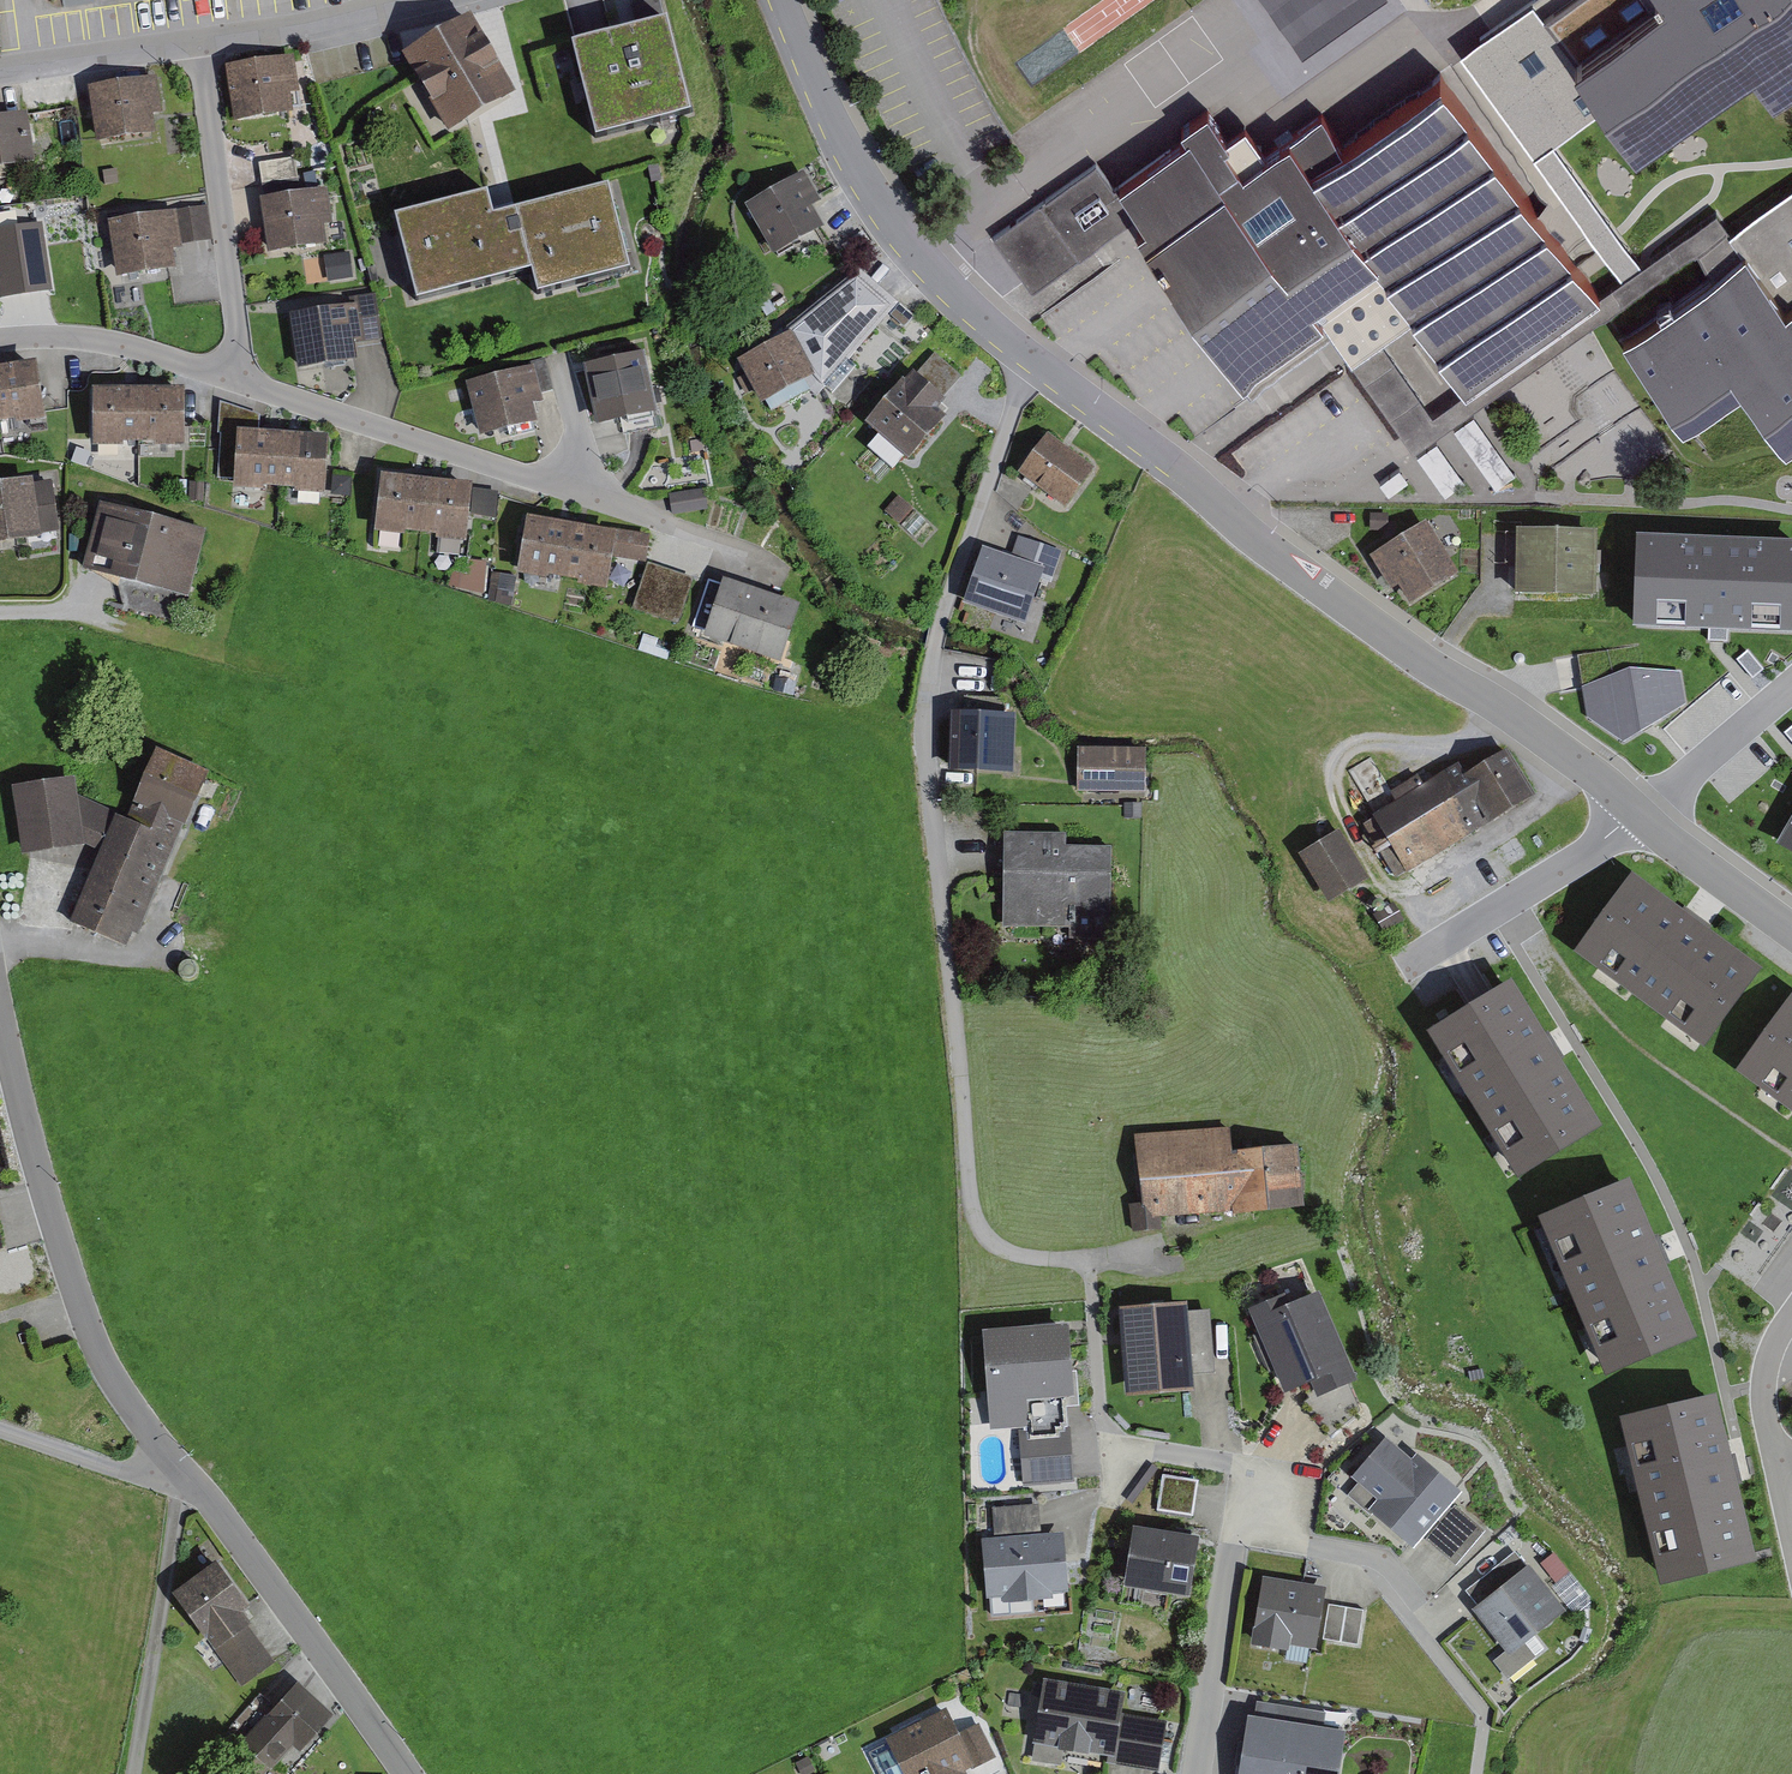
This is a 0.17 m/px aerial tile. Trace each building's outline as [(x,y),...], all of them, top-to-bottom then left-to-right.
[(1535,9),(1638,162),(1754,80),(1774,108),(1791,95),(1791,0),(1756,0),(1547,0),(1535,9)] [(406,62),(402,64),(412,80),(449,141),(516,101),(469,23),(406,62)] [(668,35),(573,58),(595,148),(690,125),(668,35)] [(294,59),(225,71),(235,128),(293,117),(290,98),(301,96),(294,59)] [(1604,303),(1443,77),(1345,147),(1323,116),(1287,142),(1289,145),(1267,160),(1245,129),(1226,143),(1208,118),(1182,136),(1188,144),(1119,194),(1139,219),(1149,232),(1141,238),(1172,280),(1253,395),(1332,339),(1341,353),(1353,370),(1364,362),(1384,348),(1412,328),(1464,402),(1604,303)] [(157,81),(88,92),(96,147),(156,139),(152,119),(162,117),(157,81)] [(0,119),(0,171),(35,166),(27,115),(0,119)] [(260,171),(261,181),(297,177),(295,156),(259,160),(260,171)] [(1139,219),(1119,194),(1098,164),(1041,204),(1079,261),(1139,219)] [(117,171),(103,173),(105,186),(119,184),(117,171)] [(804,176),(743,211),(773,263),(824,233),(811,209),(820,204),(804,176)] [(264,202),(261,203),(268,257),(325,249),(322,227),(330,226),(325,193),(301,196),(297,177),(261,181),(264,202)] [(1384,348),(1364,362),(1353,370),(1413,455),(1697,257),(1714,282),(1748,258),(1786,316),(1791,313),(1791,192),(1732,235),(1718,218),(1604,303),(1464,402),(1435,421),(1384,348)] [(488,204),(395,228),(417,312),(530,283),(536,306),(632,281),(610,196),(494,227),(488,204)] [(1079,261),(1041,204),(1039,206),(992,239),(1033,293),(1079,261)] [(208,209),(106,224),(115,283),(177,274),(174,254),(183,253),(182,246),(212,242),(208,209)] [(0,254),(0,279),(2,289),(23,285),(18,251),(0,254)] [(324,258),(328,284),(353,280),(349,254),(324,258)] [(1622,345),(1683,435),(1742,395),(1785,454),(1791,450),(1791,313),(1786,316),(1748,258),(1714,282),(1622,345)] [(786,332),(791,339),(815,381),(825,392),(891,317),(888,314),(897,304),(860,272),(786,332)] [(350,310),(288,320),(297,376),(358,367),(355,347),(383,343),(376,298),(349,302),(350,310)] [(791,339),(737,368),(763,409),(767,407),(771,414),(809,394),(817,401),(825,392),(815,381),(791,339)] [(903,386),(865,430),(909,468),(948,422),(939,414),(946,405),(942,402),(963,378),(935,355),(906,389),(903,386)] [(644,360),(584,372),(597,435),(622,429),(624,437),(657,432),(655,422),(657,421),(644,360)] [(532,370),(465,388),(479,442),(537,427),(532,409),(544,405),(541,396),(554,393),(545,361),(530,365),(532,370)] [(0,375),(0,430),(16,428),(16,431),(45,427),(37,369),(0,375)] [(185,395),(93,396),(93,454),(123,454),(123,451),(156,450),(156,454),(185,454),(185,395)] [(258,439),(259,417),(220,404),(218,436),(220,436),(217,479),(234,480),(233,496),(263,498),(263,494),(295,496),(295,500),(324,501),(328,443),(258,439)] [(1516,475),(1474,417),(1454,431),(1496,489),(1516,475)] [(1095,473),(1048,438),(1017,479),(1065,514),(1095,473)] [(1436,443),(1416,457),(1445,497),(1465,483),(1436,443)] [(97,458),(74,450),(70,462),(93,471),(97,458)] [(1399,469),(1379,484),(1389,497),(1409,482),(1399,469)] [(352,479),(333,478),(332,497),(350,498),(352,479)] [(473,492),(382,482),(375,540),(405,543),(405,540),(437,543),(437,546),(466,550),(473,492)] [(204,484),(190,484),(189,504),(204,504),(204,484)] [(0,490),(0,550),(41,544),(40,538),(59,535),(52,487),(34,490),(33,485),(0,490)] [(705,491),(669,497),(672,517),(708,512),(705,491)] [(498,494),(474,492),(471,517),(496,520),(498,494)] [(898,497),(884,513),(900,527),(914,511),(898,497)] [(206,536),(100,509),(83,575),(189,602),(206,536)] [(1389,515),(1370,515),(1370,533),(1389,533),(1389,515)] [(609,539),(527,524),(517,582),(546,587),(547,583),(579,589),(578,592),(607,597),(614,560),(646,566),(650,539),(610,532),(609,539)] [(1426,527),(1370,562),(1391,596),(1398,591),(1410,610),(1459,579),(1426,527)] [(1009,561),(982,552),(963,610),(1026,631),(1041,584),(1052,588),(1064,553),(1017,537),(1009,561)] [(1516,538),(1516,603),(1597,604),(1597,539),(1516,538)] [(1640,538),(1636,628),(1718,631),(1791,634),(1791,544),(1640,538)] [(484,596),(486,564),(456,561),(448,589),(484,596)] [(693,582),(648,566),(632,611),(678,627),(693,582)] [(501,575),(492,574),(489,602),(496,603),(511,608),(516,579),(501,575)] [(800,611),(723,585),(704,642),(781,668),(800,611)] [(1580,670),(1588,717),(1625,742),(1646,728),(1687,702),(1682,671),(1642,669),(1638,645),(1578,654),(1580,670)] [(1016,706),(950,703),(947,763),(1013,766),(1016,706)] [(1374,813),(1363,819),(1396,874),(1538,789),(1508,739),(1464,765),(1459,757),(1424,778),(1419,770),(1390,788),(1395,795),(1372,809),(1374,813)] [(100,846),(70,916),(126,939),(132,925),(138,928),(184,820),(186,821),(211,763),(157,740),(133,795),(135,795),(127,814),(116,809),(100,846)] [(1146,741),(1077,741),(1077,787),(1146,788),(1146,741)] [(74,770),(12,779),(22,848),(84,840),(100,846),(116,809),(77,791),(74,770)] [(1791,841),(1791,787),(1769,827),(1791,841)] [(1142,800),(1123,800),(1123,816),(1142,816),(1142,800)] [(1339,823),(1299,847),(1329,897),(1349,885),(1369,873),(1339,823)] [(1004,875),(1003,922),(1069,923),(1069,935),(1111,936),(1113,838),(1067,838),(1067,828),(1005,827),(1005,852),(1004,875)] [(1632,863),(1572,942),(1703,1042),(1763,963),(1632,863)] [(1384,929),(1405,917),(1394,899),(1373,911),(1384,929)] [(1472,989),(1426,1016),(1519,1171),(1603,1122),(1557,1044),(1510,966),(1472,989)] [(1791,989),(1736,1067),(1791,1106),(1791,989)] [(1144,1199),(1129,1200),(1132,1231),(1164,1228),(1163,1214),(1305,1201),(1299,1137),(1232,1144),(1230,1124),(1138,1133),(1144,1199)] [(1663,1252),(1630,1172),(1540,1208),(1606,1371),(1696,1335),(1663,1252)] [(1285,1285),(1248,1303),(1285,1386),(1299,1379),(1305,1391),(1298,1399),(1331,1434),(1361,1408),(1348,1377),(1358,1374),(1318,1284),(1289,1293),(1285,1285)] [(1187,1295),(1119,1300),(1126,1390),(1195,1385),(1194,1370),(1215,1369),(1210,1305),(1188,1307),(1187,1295)] [(1069,1316),(982,1323),(990,1428),(1024,1425),(1068,1422),(1065,1392),(1075,1391),(1069,1316)] [(1227,1320),(1214,1320),(1215,1345),(1228,1344),(1227,1320)] [(1711,1392),(1627,1413),(1667,1579),(1752,1559),(1725,1449),(1711,1392)] [(1068,1422),(1024,1425),(1024,1427),(1019,1427),(1023,1484),(1075,1480),(1073,1453),(1070,1423),(1068,1423),(1068,1422)] [(1386,1432),(1350,1473),(1357,1480),(1347,1491),(1371,1512),(1374,1509),(1414,1544),(1463,1487),(1418,1448),(1412,1455),(1386,1432)] [(1199,1478),(1163,1471),(1157,1508),(1193,1514),(1196,1496),(1199,1478)] [(994,1534),(981,1535),(986,1595),(1001,1594),(1002,1599),(1053,1595),(1053,1589),(1069,1588),(1064,1528),(1041,1530),(1038,1501),(992,1505),(994,1534)] [(1455,1502),(1425,1537),(1440,1550),(1456,1563),(1485,1528),(1455,1502)] [(1168,1523),(1134,1519),(1123,1580),(1191,1590),(1199,1530),(1179,1527),(1168,1523)] [(1472,1604),(1507,1648),(1493,1658),(1508,1676),(1546,1646),(1534,1631),(1566,1605),(1529,1559),(1525,1562),(1515,1548),(1466,1588),(1476,1600),(1472,1604)] [(215,1551),(168,1586),(241,1685),(276,1660),(246,1620),(252,1616),(244,1605),(251,1600),(215,1551)] [(1558,1578),(1568,1570),(1554,1553),(1545,1561),(1558,1578)] [(1262,1572),(1251,1639),(1289,1646),(1290,1640),(1317,1645),(1327,1582),(1262,1572)] [(1349,1604),(1329,1601),(1322,1639),(1358,1645),(1365,1607),(1349,1604)] [(1044,1673),(1033,1739),(1035,1739),(1031,1759),(1062,1763),(1065,1745),(1107,1752),(1106,1761),(1161,1769),(1169,1717),(1122,1710),(1126,1686),(1044,1673)] [(335,1709),(298,1675),(273,1703),(261,1691),(228,1727),(272,1766),(293,1743),(299,1749),(335,1709)] [(1238,1773),(1339,1773),(1347,1724),(1325,1720),(1327,1709),(1257,1698),(1255,1710),(1248,1709),(1238,1773)] [(885,1734),(886,1736),(865,1746),(878,1773),(968,1773),(965,1768),(970,1765),(971,1767),(984,1760),(996,1754),(979,1720),(959,1730),(946,1704),(885,1734)] [(795,1761),(802,1773),(807,1773),(815,1770),(808,1754),(795,1761)]
